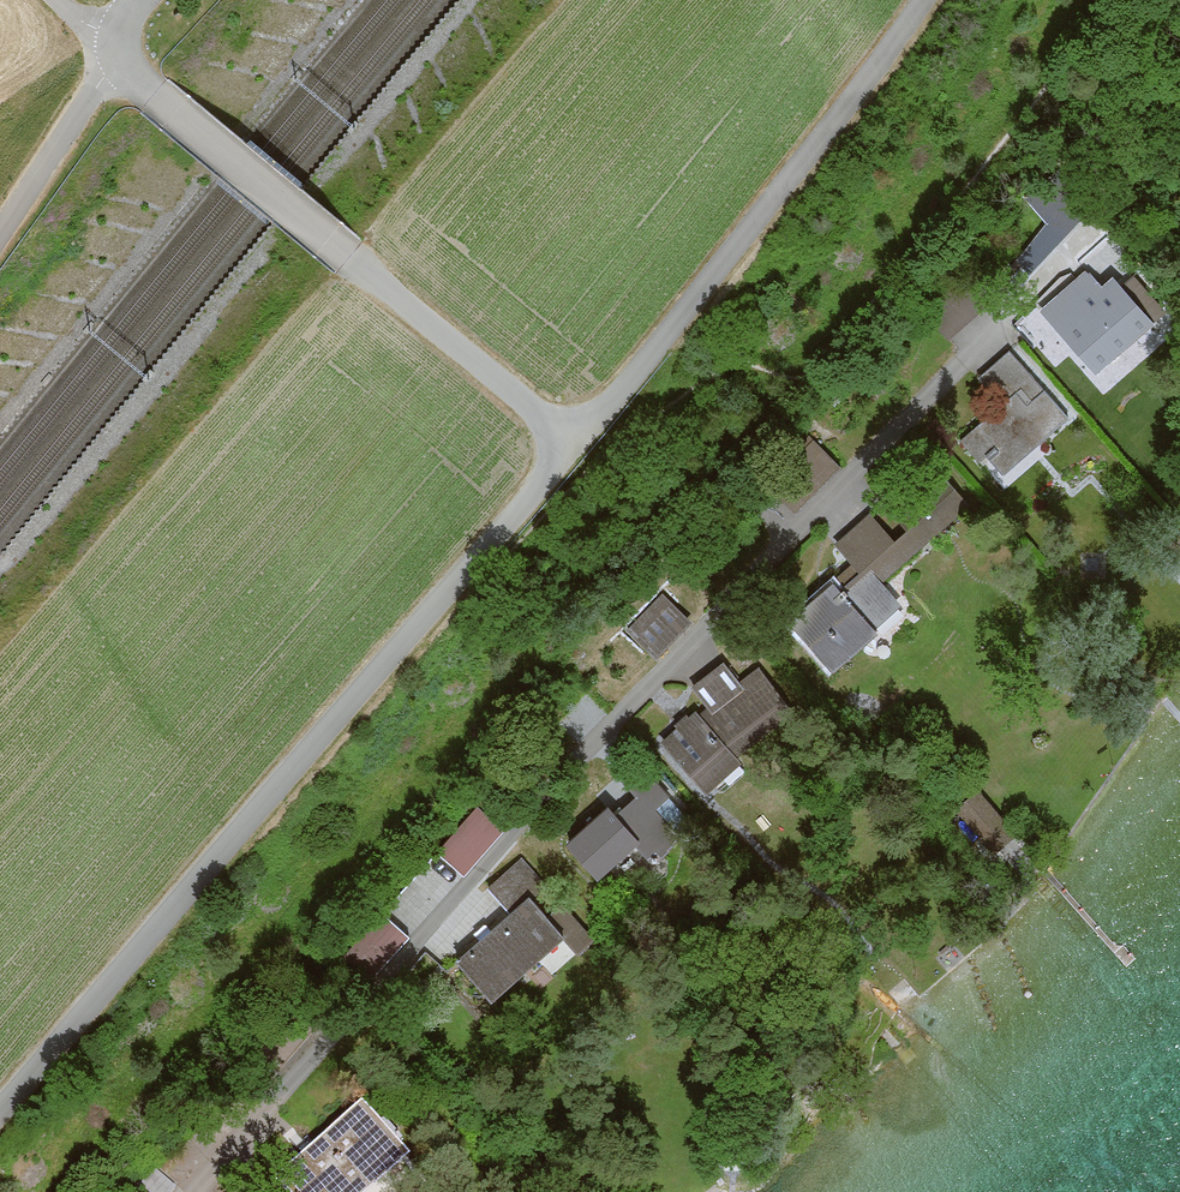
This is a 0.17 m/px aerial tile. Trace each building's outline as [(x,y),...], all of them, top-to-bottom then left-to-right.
[(950,335),(992,295),(962,264),(920,304),(950,335)] [(1134,274),(1065,334),(1097,370),(1166,310),(1134,274)] [(957,440),(994,478),(1062,419),(1009,348),(976,378),(1000,404),(957,440)] [(778,486),(793,505),(823,482),(808,463),(778,486)] [(942,470),(888,515),(921,554),(975,510),(942,470)] [(860,571),(897,538),(871,510),(834,543),(860,571)] [(836,672),(905,611),(865,567),(860,571),(841,588),(833,579),(788,619),(836,672)] [(696,618),(664,590),(630,629),(661,657),(696,618)] [(741,680),(723,659),(691,686),(708,706),(700,713),(697,709),(661,740),(705,792),(741,762),(731,750),(790,699),(760,664),(741,680)] [(671,796),(641,763),(623,778),(636,793),(616,810),(609,802),(565,841),(597,876),(634,842),(652,868),(682,833),(658,806),(671,796)] [(956,811),(986,832),(1005,806),(974,785),(956,811)] [(478,806),(437,851),(464,875),(504,830),(478,806)] [(549,915),(541,906),(555,894),(523,857),(487,888),(511,916),(459,960),(491,998),(562,938),(580,958),(598,943),(563,902),(549,915)] [(383,912),(341,958),(368,981),(409,936),(383,912)] [(410,1157),(361,1102),(275,1179),(287,1191),(370,1191),(410,1157)]
